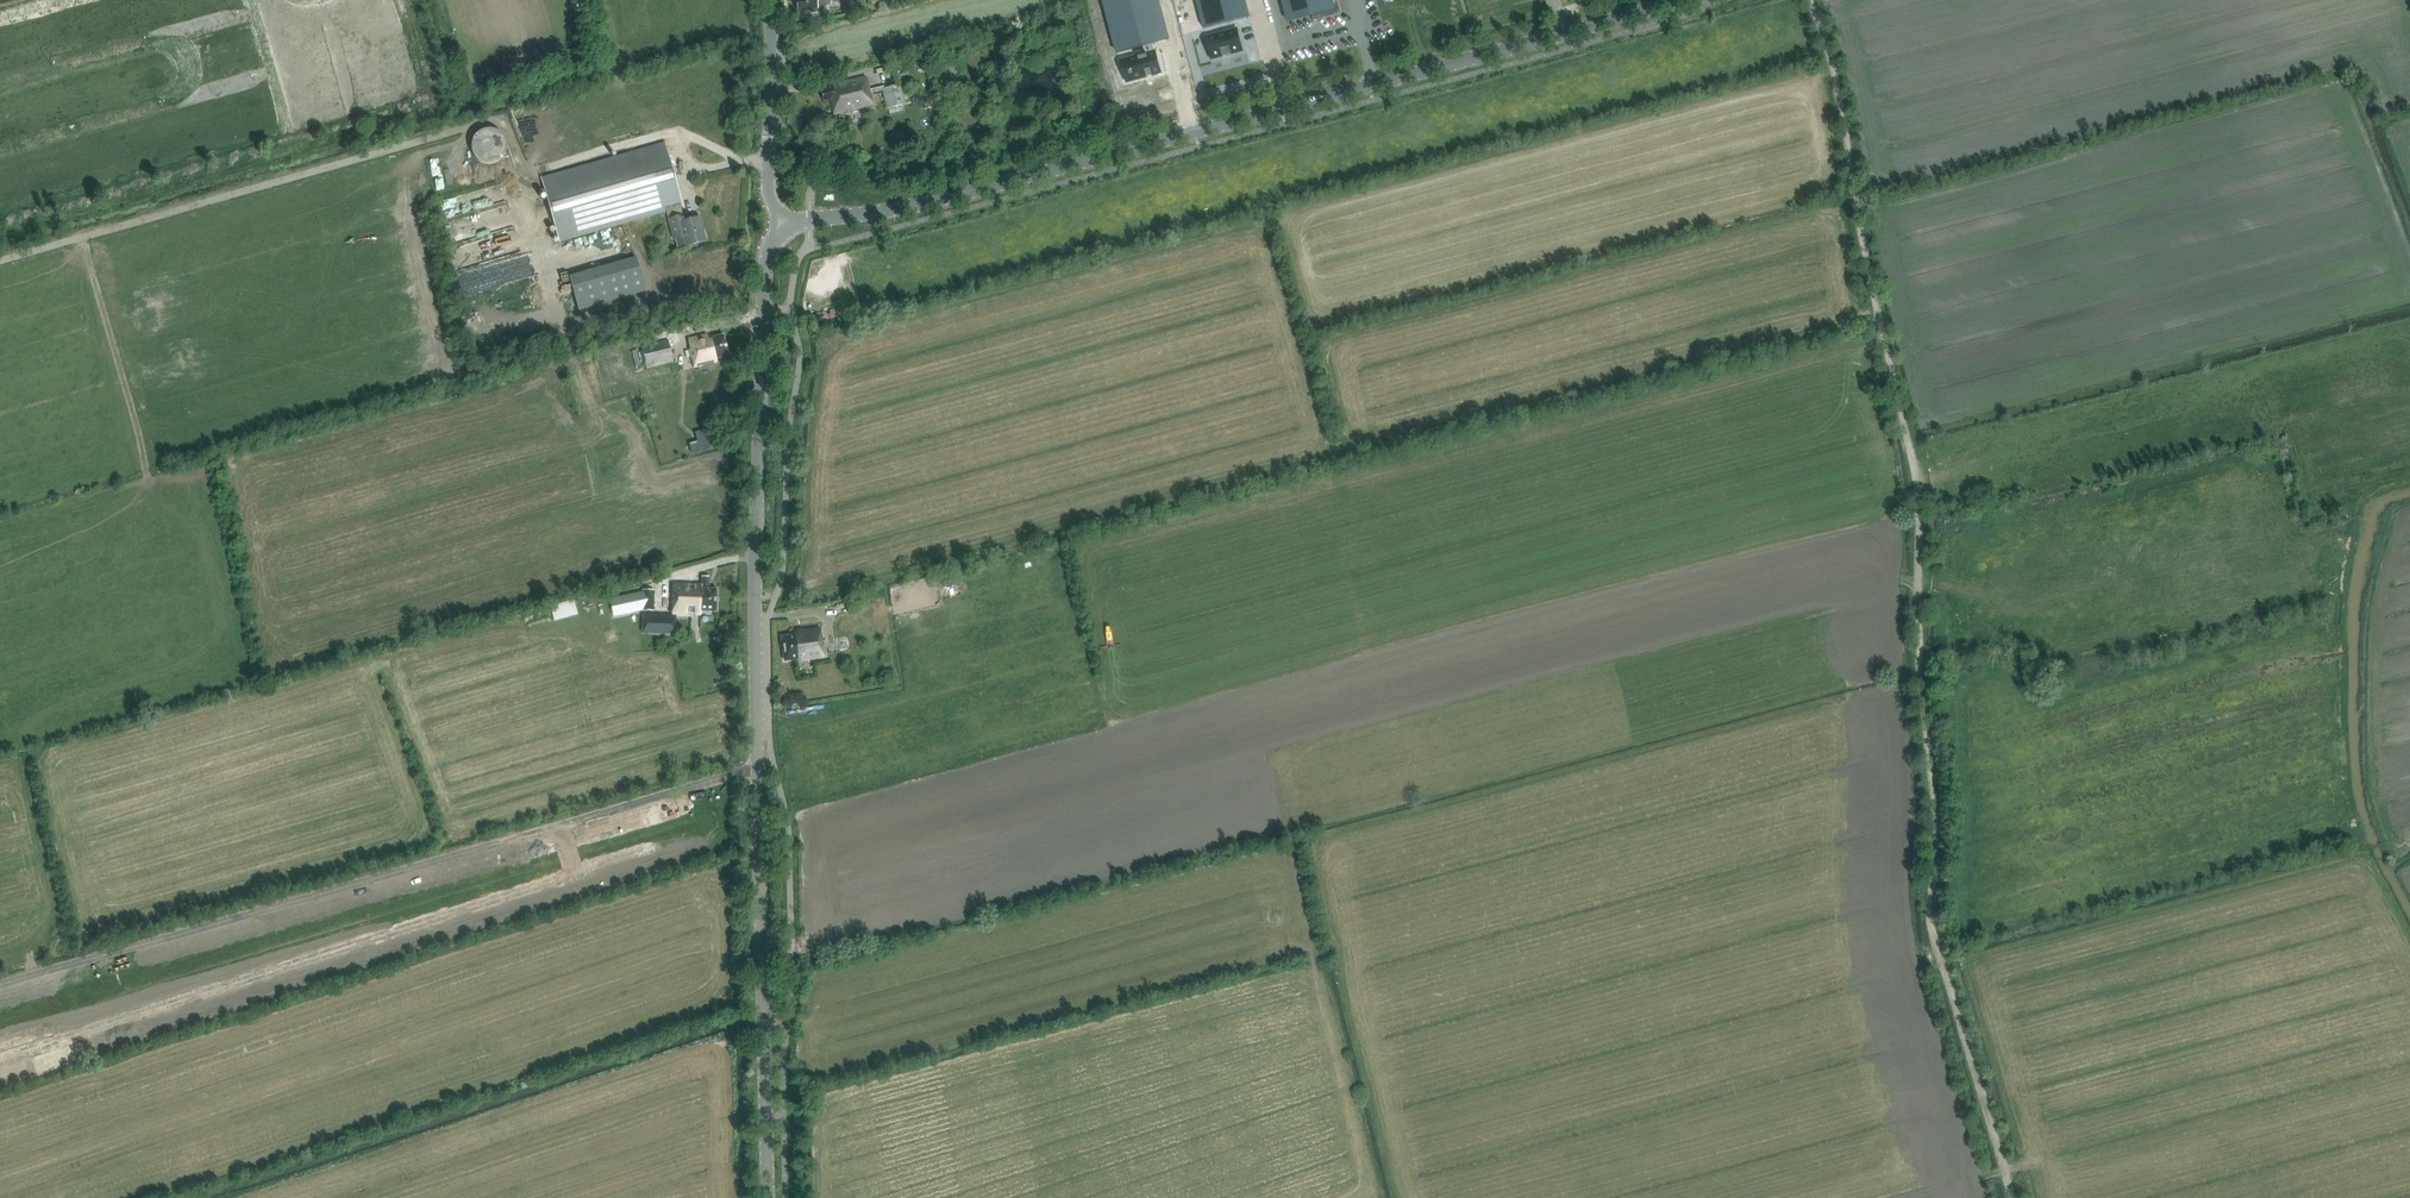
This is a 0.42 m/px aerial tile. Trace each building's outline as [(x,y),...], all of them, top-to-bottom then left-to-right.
[(798,10),(799,10),(810,9),(810,11),(812,13),(817,12),(818,10),(818,8),(818,7),(830,6),(831,5),(830,0),(797,0),(798,10)] [(1114,43),(1134,38),(1136,46),(1115,51),(1121,73),(1153,65),(1147,43),(1145,43),(1143,35),(1160,31),(1152,0),(1102,0),(1114,43)] [(1204,29),(1251,17),(1246,0),(1197,0),(1204,29)] [(1288,22),(1312,15),(1313,20),(1341,13),(1338,0),(1282,0),(1288,22)] [(1238,29),(1206,37),(1211,59),(1243,51),(1238,29)] [(866,77),(833,85),(833,87),(820,90),(823,101),(830,100),(833,114),(873,105),(866,77)] [(910,100),(906,84),(882,89),(887,109),(905,105),(904,102),(910,100)] [(488,164),(492,163),(495,162),(498,161),(501,159),(503,156),(505,152),(506,149),(506,145),(506,141),(505,138),(503,135),(501,132),(498,130),(495,128),(492,127),(488,127),(484,127),(481,128),(478,130),(475,132),(473,135),(471,138),(470,141),(469,145),(470,149),(471,152),(473,156),(475,159),(478,161),(481,162),(484,163),(488,164)] [(664,142),(555,174),(541,178),(559,241),(666,211),(673,239),(683,236),(686,246),(705,240),(699,217),(683,221),(679,207),(682,207),(664,142)] [(645,291),(635,257),(569,276),(579,309),(645,291)] [(843,308),(834,311),(836,318),(845,316),(843,308)] [(815,315),(817,323),(826,321),(824,313),(815,315)] [(707,336),(690,341),(692,351),(691,352),(695,368),(717,362),(717,359),(729,356),(724,335),(708,339),(707,336)] [(673,361),(668,339),(642,346),(646,367),(673,361)] [(693,381),(691,367),(677,370),(680,384),(693,381)] [(673,584),(672,613),(701,614),(701,611),(716,611),(717,589),(709,589),(709,577),(702,577),(701,585),(673,584)] [(642,592),(610,599),(614,616),(642,610),(653,610),(654,590),(642,590),(642,592)] [(653,615),(653,629),(673,630),(673,616),(653,615)] [(794,632),(795,635),(782,637),(785,660),(798,658),(798,661),(824,657),(820,628),(794,632)]
